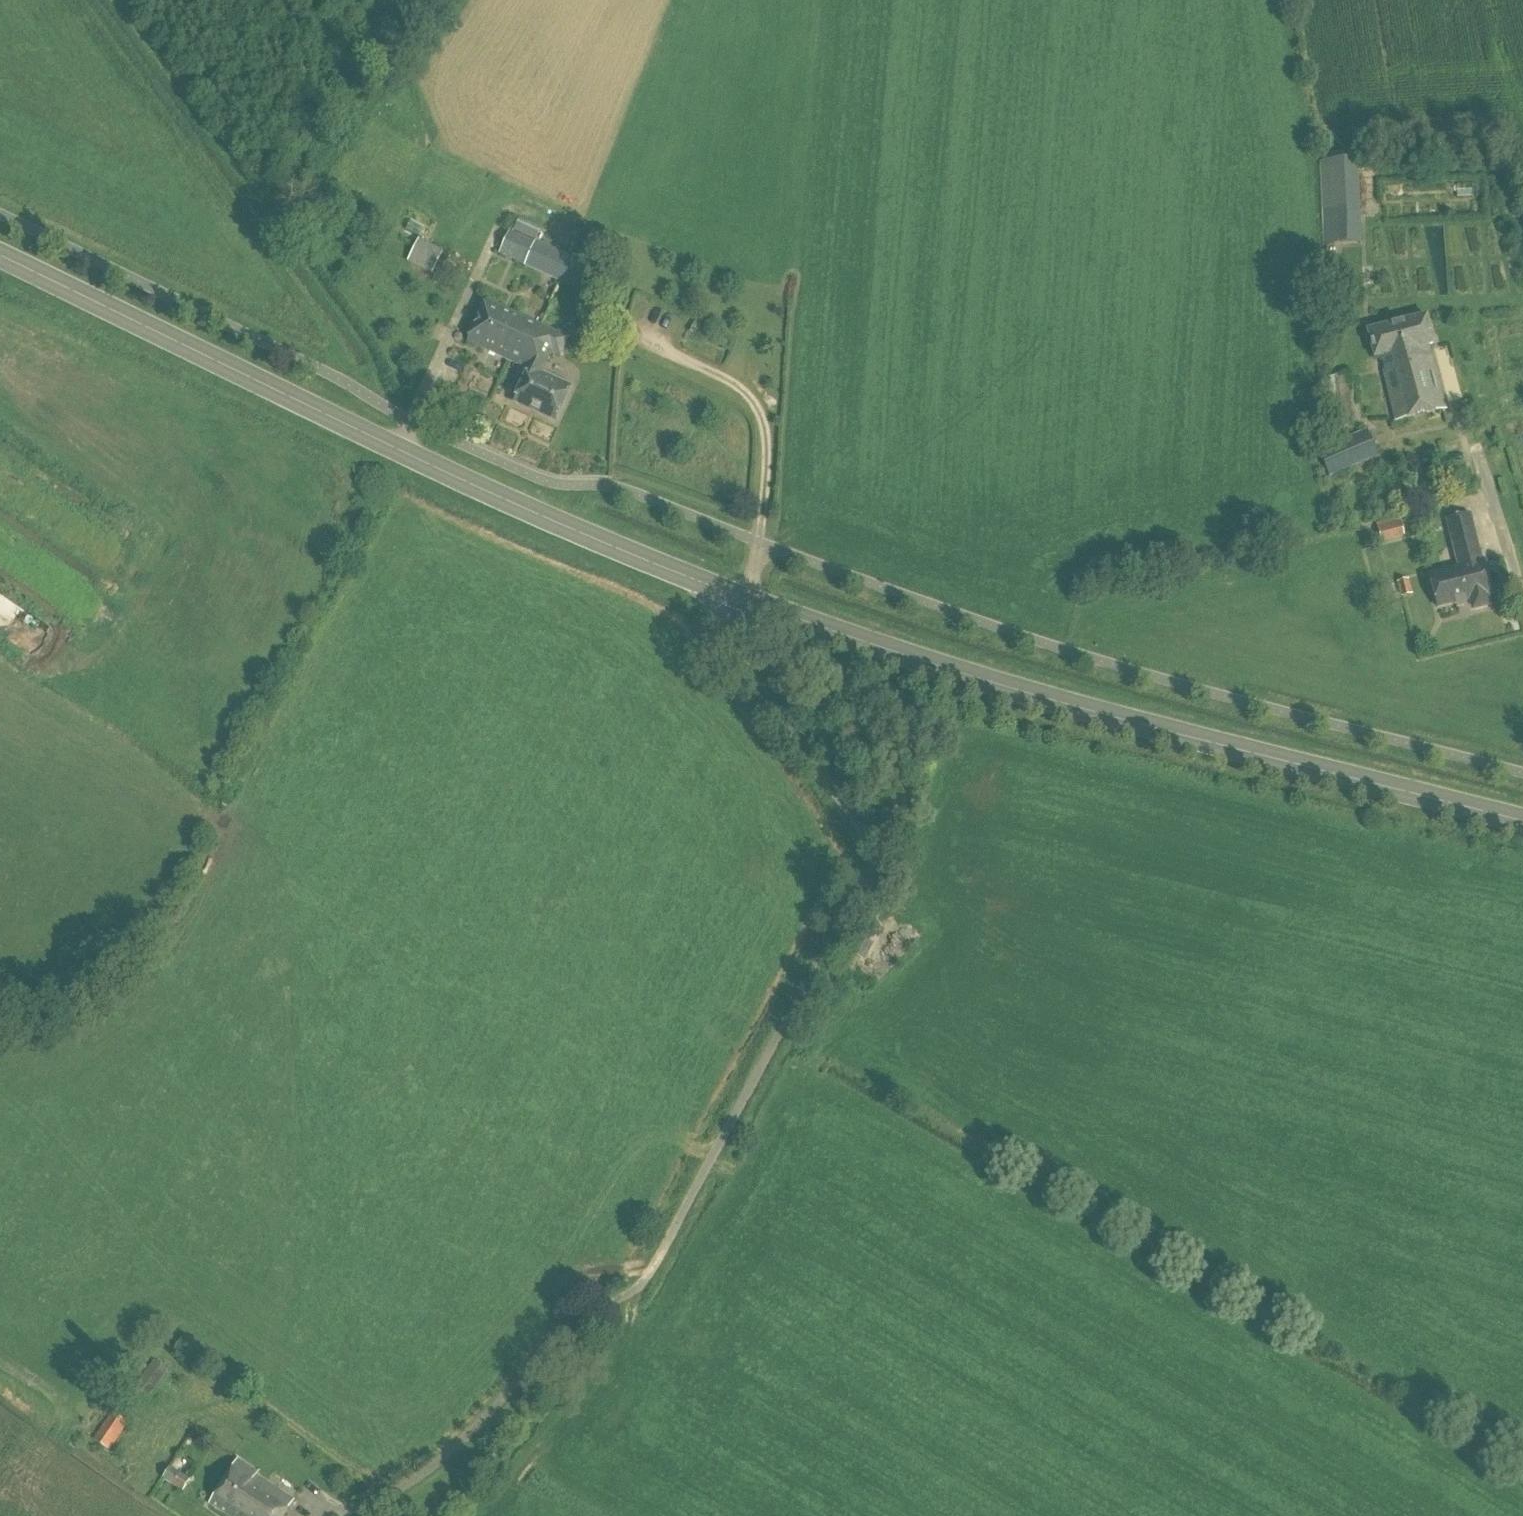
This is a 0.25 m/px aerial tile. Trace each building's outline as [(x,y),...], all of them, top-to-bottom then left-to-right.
[(1363,225),(1360,160),(1320,161),(1324,246),(1363,243),(1363,225)] [(560,282),(571,258),(511,230),(500,254),(560,282)] [(571,258),(560,282),(583,292),(585,287),(604,297),(613,280),(593,270),(593,269),(571,258)] [(522,366),(540,327),(486,302),(468,341),(522,366)] [(1445,410),(1428,346),(1434,344),(1427,316),(1368,331),(1375,358),(1381,357),(1397,422),(1445,410)] [(540,327),(522,366),(524,367),(517,381),(523,383),(514,403),(556,422),(572,387),(541,373),(550,353),(560,357),(569,337),(558,332),(557,335),(540,327)] [(1351,419),(1367,418),(1365,390),(1350,391),(1349,379),(1362,378),(1362,371),(1338,372),(1339,407),(1350,406),(1351,419)] [(1363,433),(1353,437),(1319,450),(1330,476),(1378,457),(1367,431),(1363,433)] [(1482,562),(1476,538),(1470,514),(1447,519),(1460,567),(1430,575),(1438,608),(1470,599),(1472,607),(1476,609),(1487,606),(1489,603),(1487,595),(1492,594),(1484,561),(1482,562)] [(1406,521),(1381,525),(1382,537),(1408,533),(1406,521)] [(1401,598),(1413,594),(1410,579),(1397,582),(1401,598)] [(889,974),(900,962),(876,940),(866,952),(889,974)] [(151,1395),(169,1371),(155,1360),(137,1384),(151,1395)] [(110,1451),(129,1423),(112,1411),(93,1440),(110,1451)] [(294,1501),(257,1476),(258,1473),(238,1460),(210,1503),(229,1515),(284,1515),(294,1501)] [(184,1493),(191,1480),(170,1467),(163,1479),(184,1493)]
